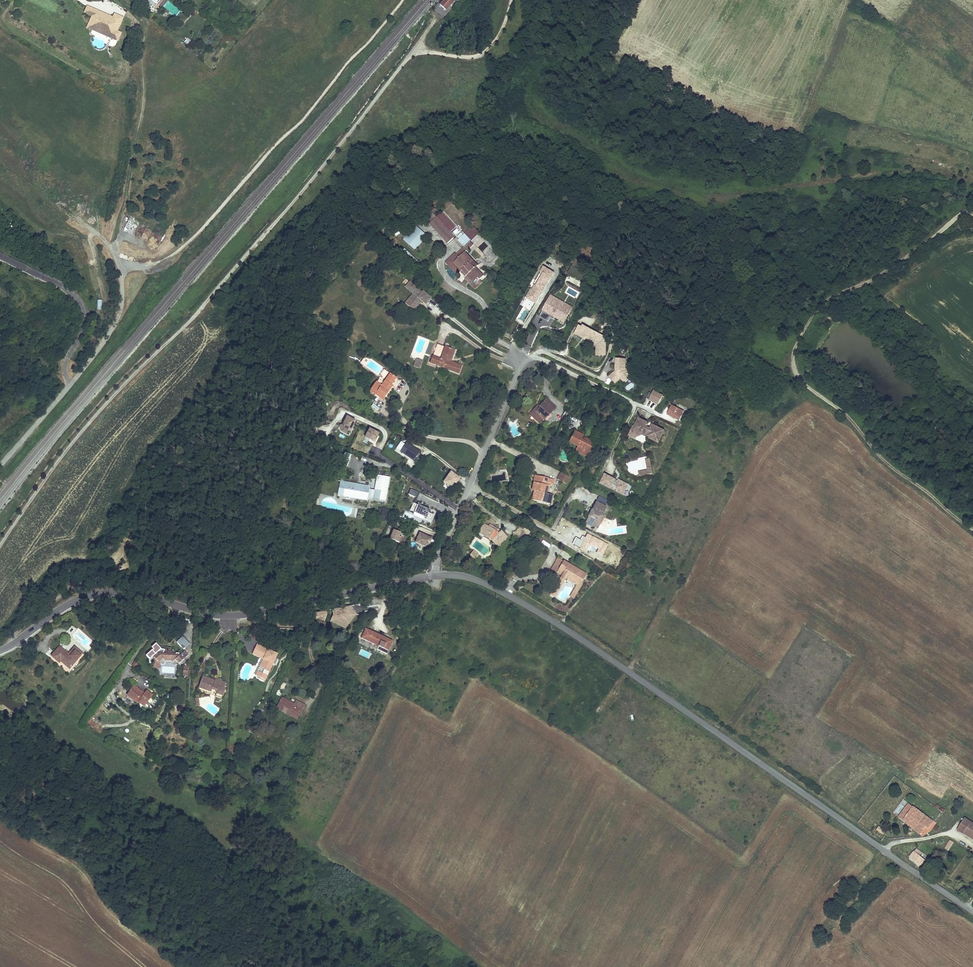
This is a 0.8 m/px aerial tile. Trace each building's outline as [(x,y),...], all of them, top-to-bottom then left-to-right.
[(454,0),(444,0),(440,5),(446,10),(454,0)] [(96,17),(99,11),(87,6),(85,12),(92,15),(96,17)] [(123,18),(115,14),(112,20),(111,19),(106,17),(107,15),(99,11),(96,17),(92,15),(88,24),(101,30),(101,32),(108,35),(107,37),(117,41),(121,33),(117,31),(123,18)] [(101,30),(88,24),(87,27),(107,37),(108,35),(101,32),(101,30)] [(96,37),(94,38),(93,39),(92,43),(94,46),(97,48),(100,49),(104,47),(105,45),(105,42),(104,40),(100,40),(96,37)] [(422,215),(447,243),(455,237),(450,232),(456,227),(442,212),(437,217),(432,212),(435,209),(432,206),(422,215)] [(404,240),(415,250),(427,236),(416,226),(404,240)] [(457,241),(463,247),(470,241),(470,242),(478,234),(471,227),(457,241)] [(463,248),(466,250),(473,244),(470,242),(470,241),(463,247),(463,248)] [(456,254),(459,257),(465,252),(466,250),(463,248),(456,254)] [(401,253),(419,270),(423,266),(405,249),(401,253)] [(457,275),(461,272),(462,271),(464,273),(466,272),(468,274),(465,277),(476,287),(483,281),(481,279),(485,275),(477,267),(478,266),(465,252),(459,257),(456,254),(454,253),(445,262),(457,275)] [(526,325),(553,273),(543,268),(523,306),(523,305),(515,320),(526,325)] [(413,294),(409,299),(413,303),(411,305),(415,309),(420,303),(419,302),(421,300),(422,301),(425,304),(431,298),(423,291),(422,293),(409,282),(405,286),(413,294)] [(565,323),(573,306),(549,296),(540,317),(549,321),(550,317),(565,323)] [(414,310),(415,309),(411,305),(413,303),(409,299),(405,303),(414,310)] [(589,341),(591,342),(595,334),(589,331),(590,329),(580,324),(575,333),(578,335),(577,335),(582,338),(583,337),(586,339),(586,340),(589,342),(589,341)] [(606,338),(596,333),(595,334),(601,338),(600,340),(604,341),(603,344),(606,345),(606,338)] [(595,334),(591,342),(597,345),(596,356),(605,356),(606,345),(603,344),(604,341),(600,340),(601,338),(595,334)] [(450,357),(452,358),(454,350),(437,344),(430,363),(459,374),(461,366),(450,362),(448,361),(450,357)] [(616,359),(615,369),(617,370),(617,372),(615,372),(609,377),(614,384),(620,378),(623,382),(629,378),(626,375),(628,372),(625,368),(626,359),(616,359)] [(391,385),(396,378),(390,373),(381,385),(376,382),(370,391),(382,400),(391,388),(390,387),(391,385)] [(662,396),(654,392),(653,394),(649,393),(646,399),(658,405),(662,396)] [(531,412),(541,422),(544,419),(545,419),(556,407),(547,398),(540,405),(539,406),(540,407),(538,409),(536,407),(535,407),(531,412)] [(672,406),(667,415),(680,421),(684,412),(672,406)] [(541,422),(531,412),(529,413),(540,423),(541,422)] [(355,421),(347,416),(343,424),(344,428),(350,431),(355,421)] [(658,440),(663,431),(655,427),(654,429),(653,429),(652,429),(651,429),(651,430),(649,429),(647,423),(640,419),(639,419),(638,421),(639,424),(633,426),(634,428),(631,432),(637,435),(640,434),(643,435),(647,437),(648,436),(652,439),(653,438),(657,441),(658,440)] [(517,423),(509,425),(511,436),(519,434),(517,423)] [(631,432),(634,428),(633,426),(629,435),(635,438),(637,435),(631,432)] [(379,434),(369,429),(365,437),(374,442),(379,434)] [(577,446),(576,449),(580,451),(579,453),(584,456),(587,451),(589,451),(592,446),(589,444),(591,441),(586,439),(584,442),(581,440),(583,437),(583,436),(574,431),(569,442),(577,446)] [(648,436),(647,437),(659,443),(664,431),(663,431),(658,440),(657,441),(653,438),(652,439),(648,436)] [(406,442),(400,451),(413,461),(420,452),(406,442)] [(651,468),(648,469),(648,471),(639,472),(640,476),(653,474),(651,468)] [(451,472),(444,482),(448,485),(452,485),(452,482),(454,482),(456,483),(460,478),(451,472)] [(557,479),(564,482),(567,476),(561,472),(557,479)] [(605,474),(600,483),(611,488),(613,484),(616,486),(618,492),(623,495),(628,485),(619,480),(618,481),(617,483),(614,481),(615,479),(605,474)] [(369,485),(345,481),(343,493),(368,498),(368,496),(373,497),(373,498),(373,499),(385,501),(389,477),(377,475),(374,490),(369,489),(369,485)] [(552,479),(539,476),(538,483),(535,482),(533,491),(534,491),(532,500),(550,504),(552,495),(546,494),(544,493),(546,485),(548,486),(552,487),(554,479),(552,479)] [(408,494),(415,497),(418,492),(410,489),(408,494)] [(609,501),(599,496),(597,500),(607,505),(609,501)] [(606,507),(596,502),(592,510),(589,508),(587,511),(590,513),(591,511),(593,512),(592,513),(593,514),(592,516),(591,516),(588,517),(586,522),(587,524),(591,527),(593,526),(598,528),(603,518),(604,517),(602,516),(606,507)] [(417,505),(413,503),(410,510),(424,516),(423,518),(430,521),(433,515),(426,512),(427,509),(420,506),(421,504),(418,503),(417,505)] [(608,520),(603,518),(598,528),(601,530),(603,527),(605,526),(608,520)] [(482,532),(483,536),(489,539),(491,540),(491,541),(496,546),(499,543),(501,544),(505,540),(503,538),(506,536),(501,530),(498,533),(496,531),(499,529),(490,524),(488,526),(486,525),(482,532)] [(514,536),(523,541),(530,530),(520,525),(516,532),(513,532),(514,536)] [(400,533),(394,530),(390,539),(399,543),(401,537),(399,536),(400,533)] [(432,538),(420,533),(415,542),(425,547),(428,541),(430,542),(432,538)] [(478,554),(473,550),(470,555),(470,559),(475,559),(478,554)] [(556,573),(563,561),(558,558),(551,570),(556,573)] [(563,561),(556,573),(562,576),(561,577),(565,579),(566,578),(567,576),(580,583),(582,580),(583,580),(587,574),(563,561)] [(572,594),(576,596),(584,581),(583,580),(582,580),(580,583),(567,576),(566,578),(577,585),(572,594)] [(563,584),(558,581),(551,595),(555,597),(563,584)] [(357,614),(352,606),(332,611),(333,615),(330,622),(346,628),(357,614)] [(393,641),(365,628),(361,638),(378,646),(377,650),(387,654),(393,641)] [(100,631),(98,635),(106,639),(113,640),(113,636),(108,635),(100,631)] [(79,632),(74,637),(86,647),(91,642),(79,632)] [(181,639),(179,640),(185,647),(189,644),(183,636),(181,639)] [(257,644),(253,652),(264,657),(263,659),(265,660),(262,668),(269,672),(277,654),(257,644)] [(69,668),(81,656),(75,651),(70,656),(68,654),(60,647),(52,656),(59,662),(61,661),(61,660),(62,661),(62,662),(69,668)] [(75,651),(81,656),(83,653),(75,647),(68,654),(70,656),(75,651)] [(177,665),(189,655),(185,650),(180,654),(174,654),(174,651),(171,651),(171,650),(168,650),(168,651),(165,651),(165,654),(163,654),(165,650),(161,649),(157,650),(156,652),(154,652),(153,652),(153,654),(153,655),(151,656),(150,656),(149,660),(150,663),(154,662),(153,667),(157,667),(157,668),(160,669),(160,665),(159,665),(159,663),(160,663),(161,665),(165,661),(173,661),(177,665)] [(361,649),(358,654),(369,659),(371,653),(361,649)] [(161,667),(161,675),(175,676),(176,667),(161,667)] [(260,667),(258,671),(267,675),(269,672),(262,668),(260,667)] [(267,675),(258,671),(256,675),(260,678),(265,680),(267,675)] [(224,689),(226,683),(221,682),(215,679),(215,681),(202,676),(199,687),(211,691),(212,689),(217,691),(216,693),(222,695),(225,689),(224,689)] [(276,694),(280,696),(287,684),(282,682),(276,694)] [(147,691),(145,693),(134,686),(127,695),(138,703),(139,702),(144,706),(152,695),(147,691)] [(282,698),(277,707),(286,712),(287,711),(298,717),(304,705),(296,701),(294,705),(294,706),(289,703),(290,702),(282,698)] [(286,712),(277,707),(276,708),(297,719),(298,717),(287,711),(286,712)] [(91,721),(93,717),(91,715),(86,723),(93,728),(95,724),(91,721)] [(898,814),(904,807),(901,804),(895,812),(898,814)] [(930,830),(935,823),(908,804),(898,817),(903,821),(902,821),(922,836),(930,830)] [(964,817),(957,829),(972,839),(972,822),(964,817)] [(921,853),(916,849),(909,857),(920,866),(925,861),(926,862),(926,861),(919,856),(921,853)]
